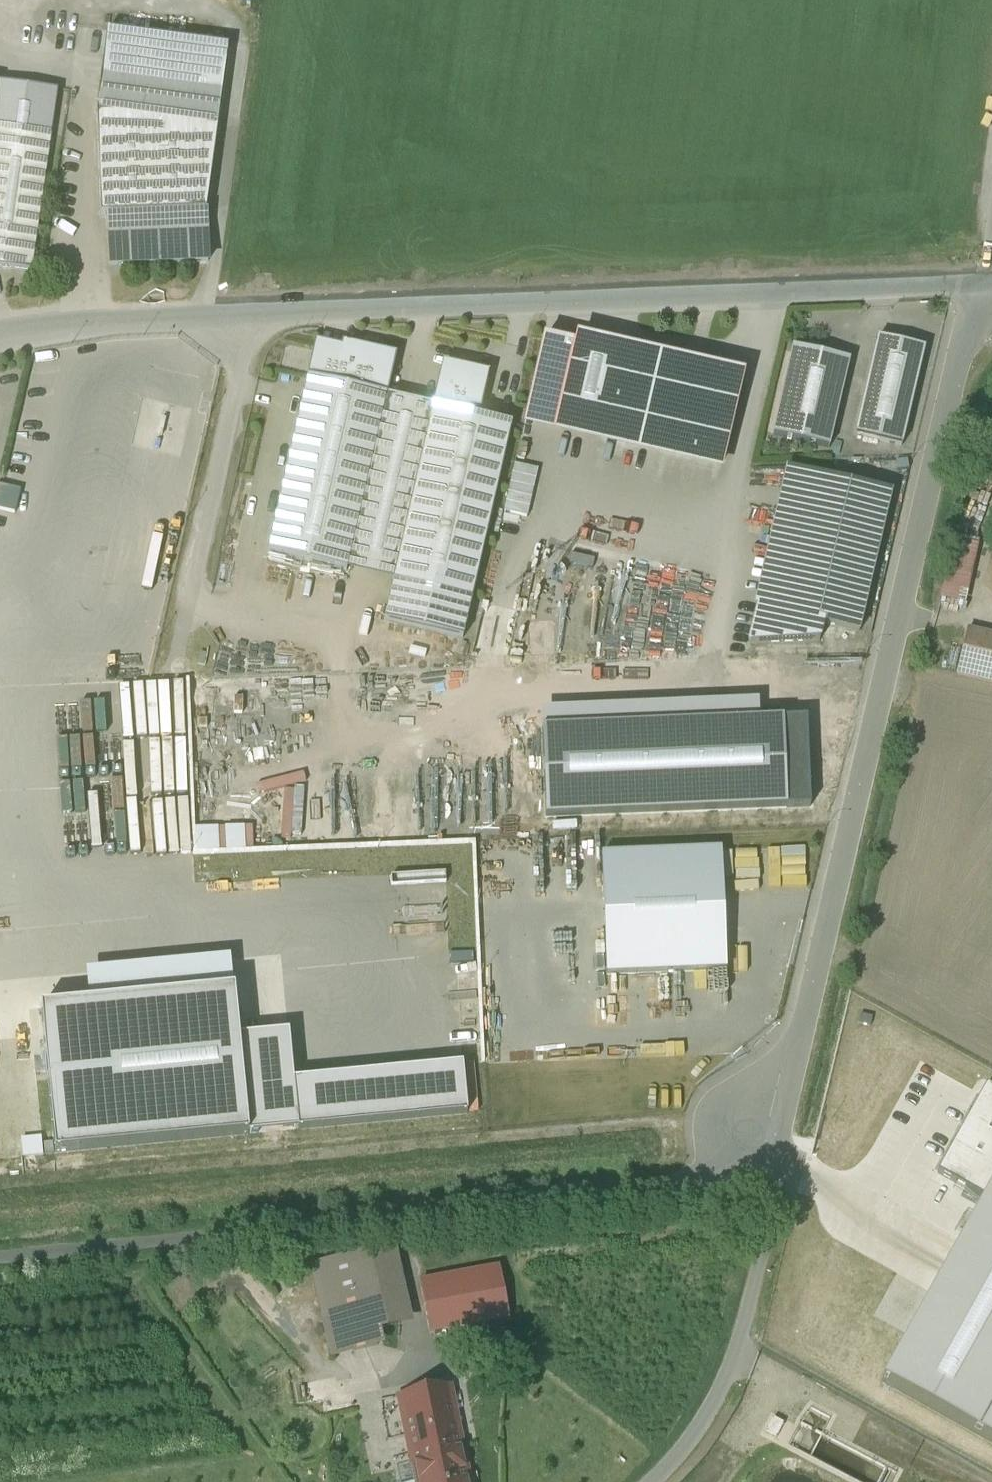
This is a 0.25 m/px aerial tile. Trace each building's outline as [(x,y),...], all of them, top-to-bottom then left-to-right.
[(228,46),(107,30),(101,78),(222,94),(228,46)] [(101,78),(97,109),(218,126),(222,94),(101,78)] [(0,85),(0,269),(31,273),(57,93),(0,85)] [(218,126),(97,109),(101,216),(108,216),(206,212),(218,126)] [(206,212),(108,216),(110,267),(208,263),(206,212)] [(924,350),(877,339),(855,436),(902,447),(924,350)] [(742,380),(576,341),(574,350),(557,423),(723,461),(742,380)] [(557,423),(574,350),(542,343),(526,416),(557,423)] [(394,359),(344,348),(342,355),(335,385),(386,397),(394,359)] [(308,378),(335,385),(342,355),(315,349),(308,378)] [(849,362),(793,349),(773,437),(829,450),(849,362)] [(487,377),(442,366),(433,407),(478,418),(478,417),(487,377)] [(335,385),(308,378),(268,555),(346,573),(386,397),(335,385)] [(433,407),(386,397),(346,573),(393,583),(433,407)] [(478,418),(433,407),(393,583),(384,622),(462,640),(511,425),(478,417),(478,418)] [(891,494),(808,474),(777,611),(824,623),(823,624),(859,633),(891,494)] [(23,514),(26,490),(1,487),(0,496),(0,511),(23,514)] [(777,611),(758,607),(750,644),(750,645),(819,642),(823,624),(824,623),(777,611)] [(534,622),(530,646),(531,646),(530,654),(540,655),(545,623),(534,622)] [(969,632),(959,675),(991,682),(991,637),(969,632)] [(206,655),(200,654),(197,665),(203,667),(206,655)] [(810,808),(806,720),(542,730),(545,819),(810,808)] [(721,850),(601,854),(605,975),(725,970),(721,850)] [(227,990),(36,1010),(51,1154),(242,1134),(233,1039),(227,990)] [(233,1039),(242,1134),(294,1129),(290,1083),(285,1034),(233,1039)] [(290,1083),(294,1129),(463,1115),(459,1068),(290,1083)] [(985,1088),(937,1175),(984,1201),(882,1384),(991,1446),(991,1091),(985,1088)] [(377,1252),(394,1326),(412,1323),(395,1248),(377,1252)] [(377,1252),(332,1262),(352,1352),(377,1347),(374,1331),(394,1326),(377,1252)] [(352,1352),(332,1262),(311,1267),(332,1357),(352,1352)] [(499,1268),(420,1283),(429,1333),(509,1318),(499,1268)] [(399,1399),(416,1481),(468,1481),(449,1388),(399,1399)]
